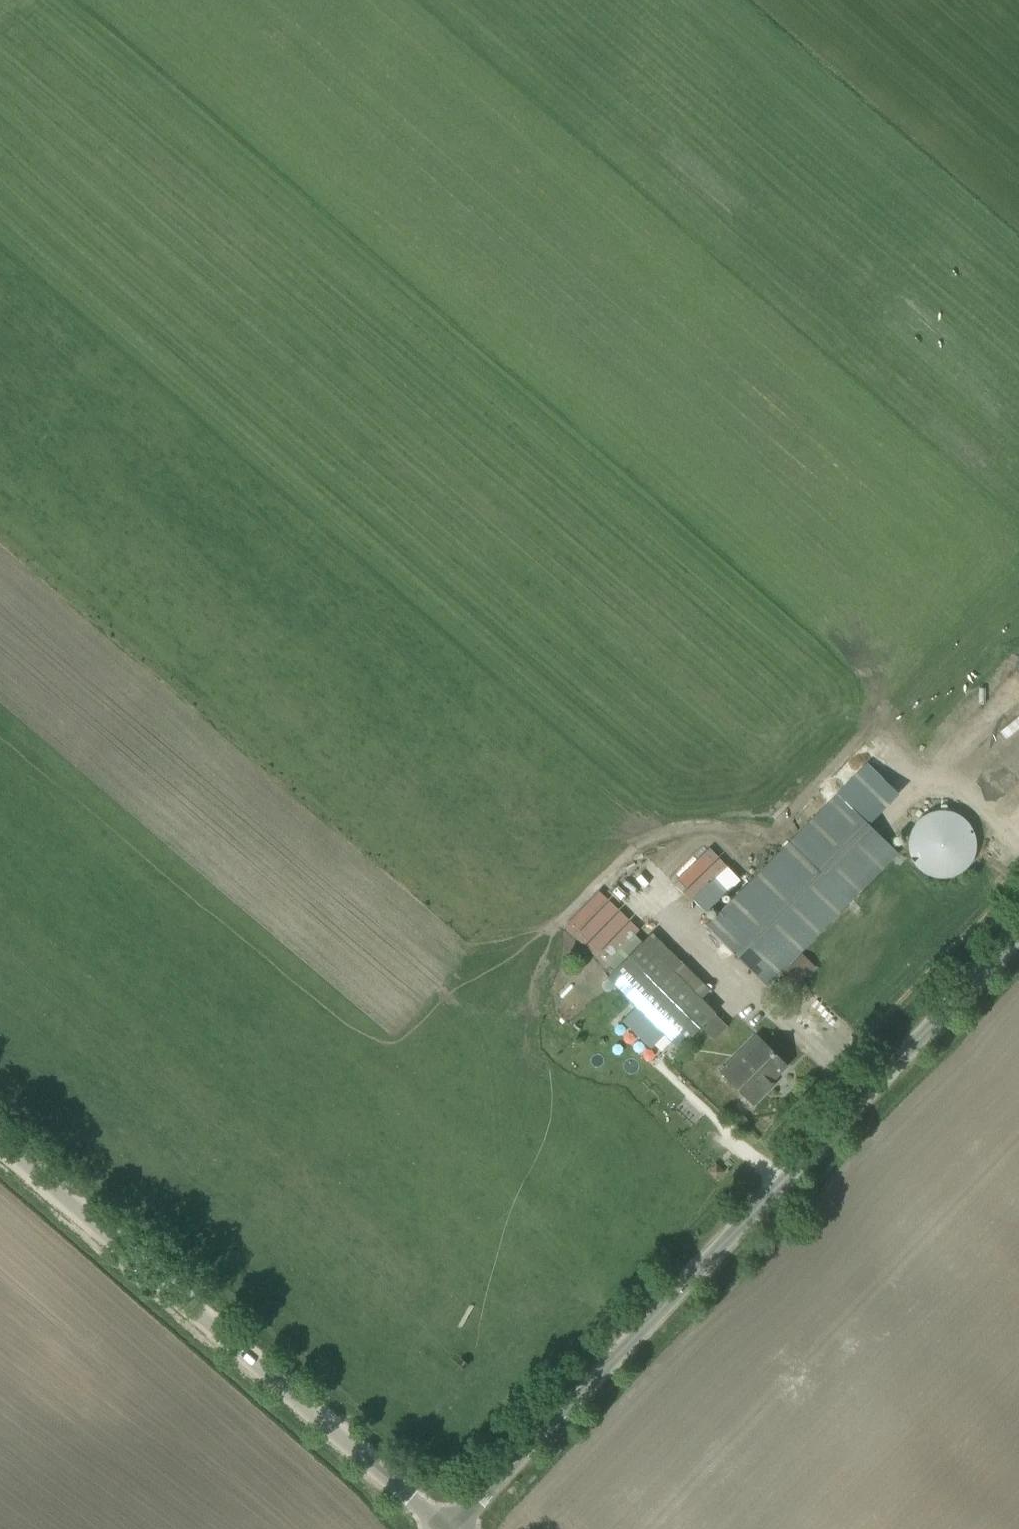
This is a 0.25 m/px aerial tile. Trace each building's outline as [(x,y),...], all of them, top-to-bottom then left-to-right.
[(704,925),(752,972),(766,986),(897,853),(836,792),(704,925)] [(908,844),(909,847),(909,850),(910,853),(911,856),(912,859),(913,861),(915,864),(917,866),(919,868),(921,870),(923,872),(926,874),(928,875),(931,876),(934,877),(937,878),(940,878),(943,878),(945,878),(948,878),(951,877),(954,876),(957,875),(959,873),(962,872),(964,870),(966,868),(968,866),(970,864),(972,861),(973,858),(974,856),(975,853),(976,850),(976,847),(976,844),(976,841),(975,838),(975,835),(974,833),(973,830),(971,827),(970,825),(968,823),(966,820),(964,818),(961,817),(959,815),(956,814),(954,813),(951,812),(948,811),(945,811),(942,811),(939,811),(936,811),(933,812),(930,813),(928,814),(925,815),(923,817),(920,819),(918,821),(916,823),(914,825),(913,828),(912,830),(910,833),(910,836),(909,839),(909,842),(908,844)] [(705,911),(739,879),(708,846),(674,878),(705,911)] [(643,942),(608,977),(637,1006),(623,1020),(651,1047),(665,1033),(680,1048),(714,1014),(701,1000),(710,991),(652,933),(643,942)] [(726,1076),(725,1077),(754,1105),(765,1093),(763,1090),(787,1066),(761,1041),(738,1064),(732,1059),(720,1071),(726,1076)] [(742,1114),(733,1123),(742,1131),(750,1123),(742,1114)]
